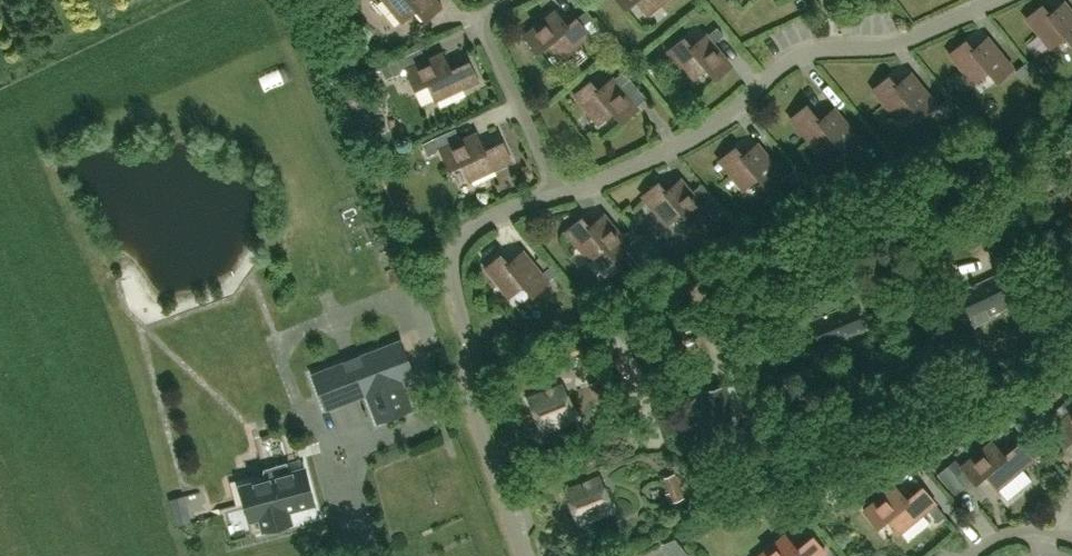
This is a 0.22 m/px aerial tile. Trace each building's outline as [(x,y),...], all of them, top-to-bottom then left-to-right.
[(402,21),(417,9),(425,19),(441,6),(436,0),(384,0),(402,21)] [(648,14),(664,0),(636,0),(648,14)] [(1041,5),(1026,18),(1050,47),(1064,35),(1071,44),(1071,11),(1064,1),(1049,14),(1041,5)] [(567,25),(555,10),(525,35),(538,51),(548,43),(560,57),(589,33),(583,25),(593,17),(586,10),(576,18),(567,25)] [(691,46),(684,37),(668,50),(692,79),(707,67),(715,77),(731,64),(713,43),(723,34),(717,27),(707,35),(706,34),(691,46)] [(972,49),(965,40),(949,53),(973,82),(988,70),(996,80),(1012,67),(987,37),(972,49)] [(450,70),(442,53),(406,69),(415,88),(427,82),(435,100),(477,80),(469,61),(450,70)] [(397,59),(388,63),(394,75),(403,71),(397,59)] [(1031,70),(1025,62),(1015,71),(1021,78),(1031,70)] [(597,90),(590,81),(574,94),(598,123),(613,111),(621,121),(637,108),(619,86),(630,78),(623,70),(613,79),(612,77),(597,90)] [(896,85),(888,76),(872,89),(896,118),(911,106),(920,116),(936,103),(910,73),(896,85)] [(955,105),(948,98),(938,106),(945,114),(955,105)] [(806,104),(790,118),(820,153),(835,141),(843,151),(859,138),(834,108),(819,120),(806,104)] [(476,133),(440,149),(449,168),(461,162),(469,180),(511,160),(503,142),(484,150),(476,133)] [(431,138),(422,143),(428,155),(437,151),(431,138)] [(742,155),(735,146),(719,160),(743,189),(758,176),(766,186),(782,173),(757,143),(742,155)] [(801,176),(795,168),(785,177),(791,184),(801,176)] [(658,182),(642,195),(666,224),(681,212),(690,222),(706,209),(680,179),(666,191),(658,182)] [(725,211),(718,204),(708,212),(715,219),(725,211)] [(589,226),(581,217),(566,231),(590,259),(605,247),(613,257),(629,244),(639,235),(633,228),(622,236),(604,214),(589,226)] [(508,263),(500,254),(485,267),(509,296),(524,284),(532,294),(548,281),(558,272),(551,265),(541,273),(523,251),(508,263)] [(1009,298),(1010,297),(999,273),(958,292),(970,316),(984,309),(987,316),(1012,305),(1009,298)] [(822,345),(863,328),(852,303),(811,320),(822,345)] [(564,341),(569,356),(593,346),(588,331),(564,341)] [(400,341),(313,375),(325,408),(367,392),(378,421),(411,408),(400,379),(413,374),(400,341)] [(541,431),(576,417),(563,384),(528,399),(541,431)] [(711,436),(737,429),(726,386),(700,392),(711,436)] [(1071,436),(1071,411),(1060,422),(1071,436)] [(964,469),(957,475),(965,485),(972,479),(975,482),(985,473),(997,488),(1033,459),(1020,443),(1004,455),(992,441),(962,466),(964,469)] [(266,478),(242,485),(251,520),(260,518),(263,529),(291,522),(288,510),(312,504),(303,469),(290,472),(287,461),(263,468),(266,478)] [(600,477),(565,491),(578,523),(613,509),(600,477)] [(887,517),(900,532),(935,503),(922,487),(906,500),(894,485),(864,510),(877,526),(887,517)] [(184,523),(194,521),(190,497),(180,499),(184,523)] [(945,515),(937,505),(929,511),(937,521),(945,515)] [(939,550),(947,537),(933,528),(925,541),(939,550)] [(785,534),(758,555),(821,555),(826,552),(813,536),(797,549),(785,534)]
